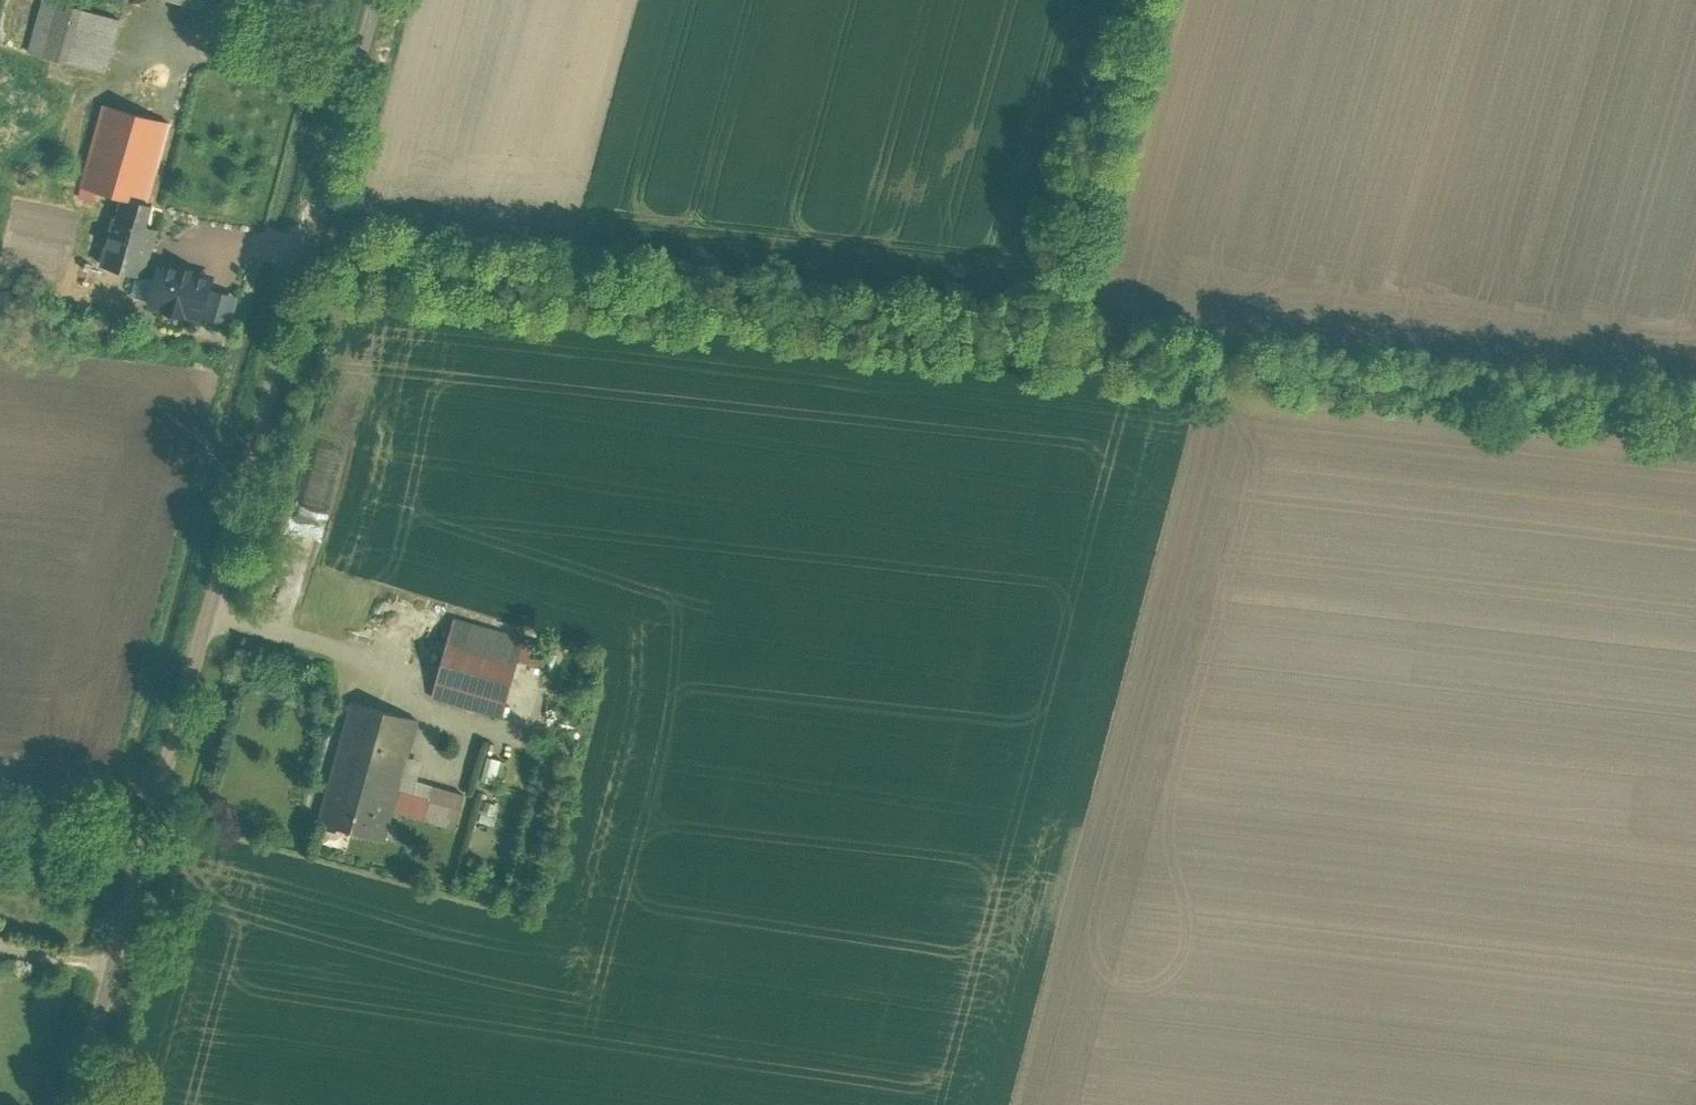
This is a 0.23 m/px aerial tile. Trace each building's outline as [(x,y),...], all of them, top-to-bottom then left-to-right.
[(30,49),(109,70),(124,15),(68,0),(43,0),(30,49)] [(123,193),(156,201),(178,119),(106,100),(84,182),(123,193)] [(123,193),(104,263),(150,275),(143,301),(204,318),(216,274),(155,258),(163,226),(151,223),(156,201),(123,193)] [(528,635),(459,615),(436,694),(505,714),(528,635)] [(354,700),(321,818),(389,837),(396,810),(460,827),(470,792),(419,778),(425,758),(413,754),(423,719),(354,700)]
